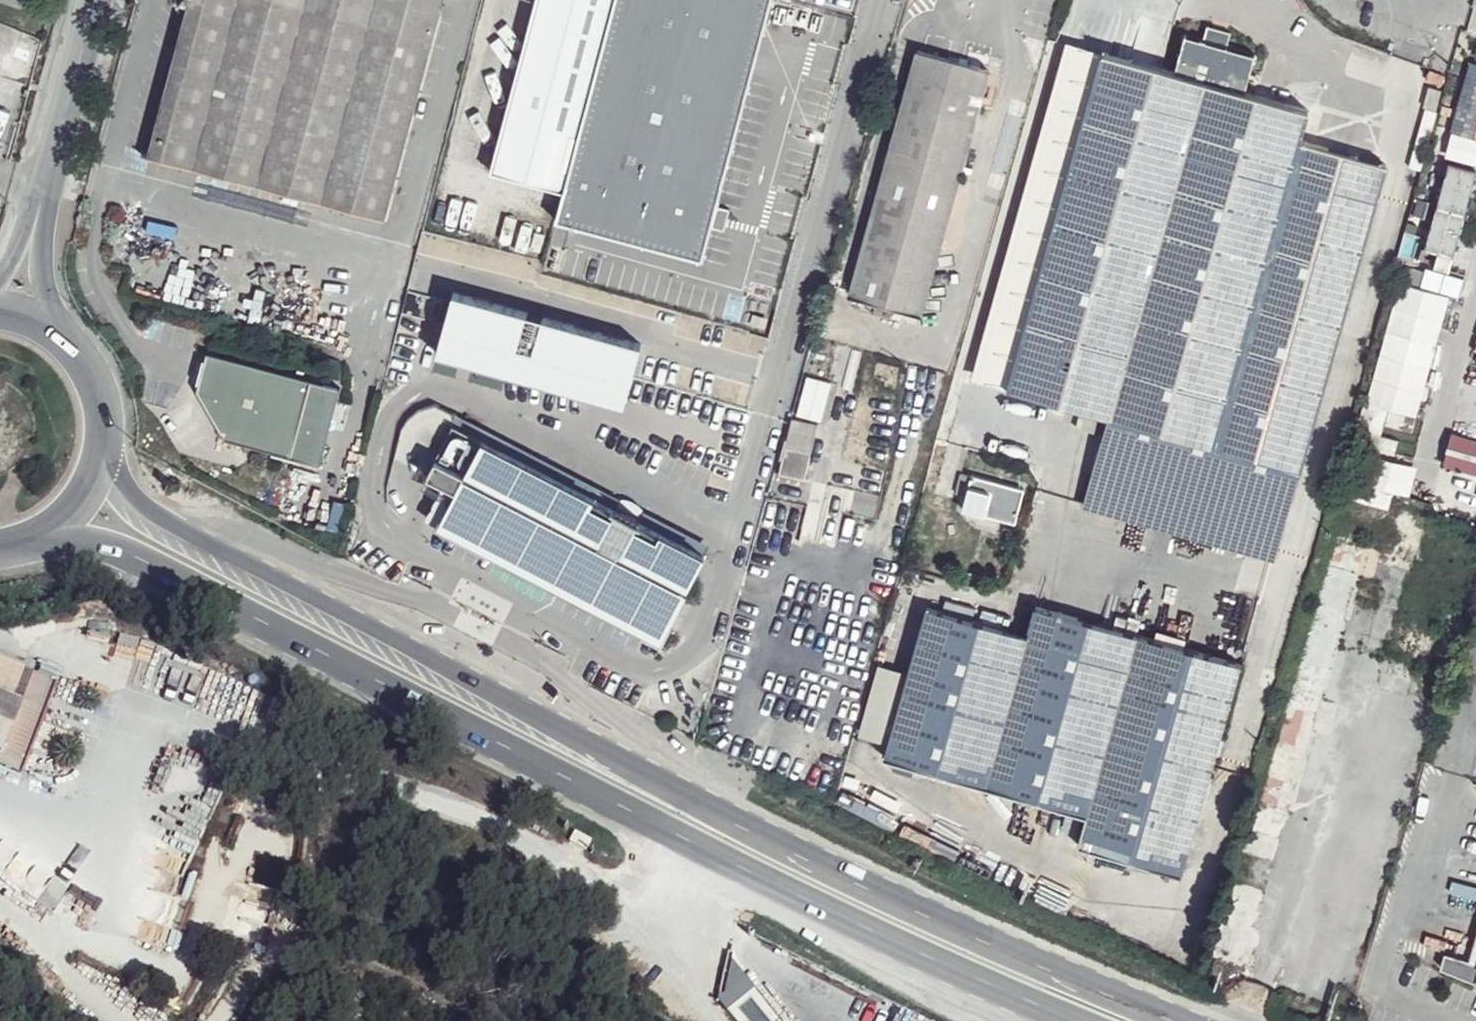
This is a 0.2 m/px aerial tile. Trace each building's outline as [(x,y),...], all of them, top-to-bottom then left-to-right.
[(188,1),(151,157),(235,178),(385,217),(434,20),(439,0),(186,0),(188,1)] [(493,166),(568,189),(560,224),(704,265),(774,0),(537,0),(493,166)] [(1175,74),(1094,53),(1001,387),(1014,399),(1071,415),(1112,426),(1087,505),(1278,563),(1392,170),(1306,143),(1311,114),(1251,94),(1261,54),(1238,48),(1241,34),(1211,26),(1206,39),(1187,35),(1175,74)] [(989,75),(920,55),(849,295),(886,310),(922,315),(989,75)] [(1472,64),(1460,98),(1452,134),(1447,157),(1475,166),(1475,139),(1474,138),(1475,130),(1475,65),(1472,64)] [(1451,164),(1429,250),(1455,259),(1475,185),(1475,173),(1451,164)] [(1419,418),(1451,298),(1429,293),(1401,285),(1368,403),(1394,411),(1419,418)] [(646,342),(452,289),(449,300),(436,353),(630,402),(637,377),(646,342)] [(341,391),(207,358),(197,397),(226,445),(322,468),(341,391)] [(1404,417),(1378,409),(1372,434),(1363,431),(1359,445),(1395,453),(1404,417)] [(787,418),(782,472),(808,474),(813,421),(787,418)] [(708,543),(484,431),(433,523),(663,640),(708,543)] [(1453,435),(1443,469),(1475,477),(1475,442),(1453,435)] [(1396,457),(1375,451),(1366,480),(1385,485),(1396,457)] [(1024,492),(976,479),(967,509),(1016,525),(1024,492)] [(1343,559),(1330,553),(1260,802),(1277,810),(1292,813),(1360,557),(1343,559)] [(1383,581),(1363,578),(1361,589),(1358,599),(1379,604),(1380,594),(1383,581)] [(1026,641),(930,613),(887,764),(1089,825),(1084,854),(1187,881),(1244,666),(1037,608),(1026,641)] [(0,691),(0,744),(2,744),(23,701),(0,691)] [(1240,961),(1251,914),(1230,910),(1220,956),(1240,961)] [(1471,954),(1447,948),(1442,967),(1475,980),(1475,939),(1471,954)]
